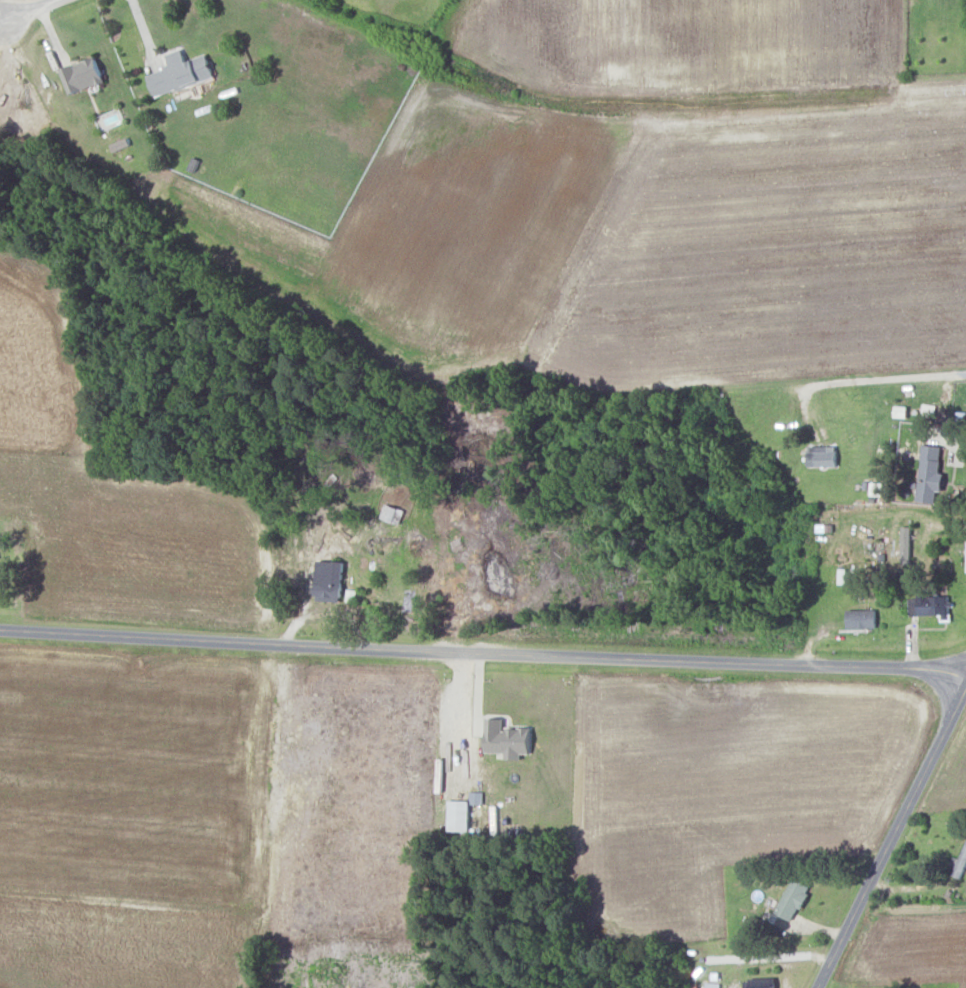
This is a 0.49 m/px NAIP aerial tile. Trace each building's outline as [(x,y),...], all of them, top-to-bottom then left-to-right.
[(214,77),(206,53),(186,60),(182,48),(166,53),(170,65),(147,73),(155,97),(214,77)] [(60,69),(69,94),(105,80),(95,55),(60,69)] [(110,143),(113,150),(128,146),(126,138),(110,143)] [(917,501),(937,502),(938,491),(944,491),(946,472),(940,472),(943,446),(923,444),(917,501)] [(837,466),(837,446),(810,445),(810,466),(837,466)] [(882,496),(883,482),(871,482),(870,495),(882,496)] [(911,526),(902,526),(901,564),(911,565),(911,526)] [(343,561),(321,560),(321,578),(316,578),(316,601),(342,602),(343,561)] [(910,616),(949,615),(949,594),(917,595),(917,598),(910,598),(910,616)] [(876,609),(847,610),(848,628),(877,627),(876,609)] [(505,719),(487,718),(486,753),(506,753),(505,760),(522,760),(522,754),(531,754),(532,728),(505,727),(505,719)] [(448,830),(468,831),(469,800),(449,800),(448,830)] [(797,887),(790,884),(776,913),(794,921),(811,887),(800,881),(797,887)] [(776,979),(744,980),(745,987),(776,987),(776,979)]
